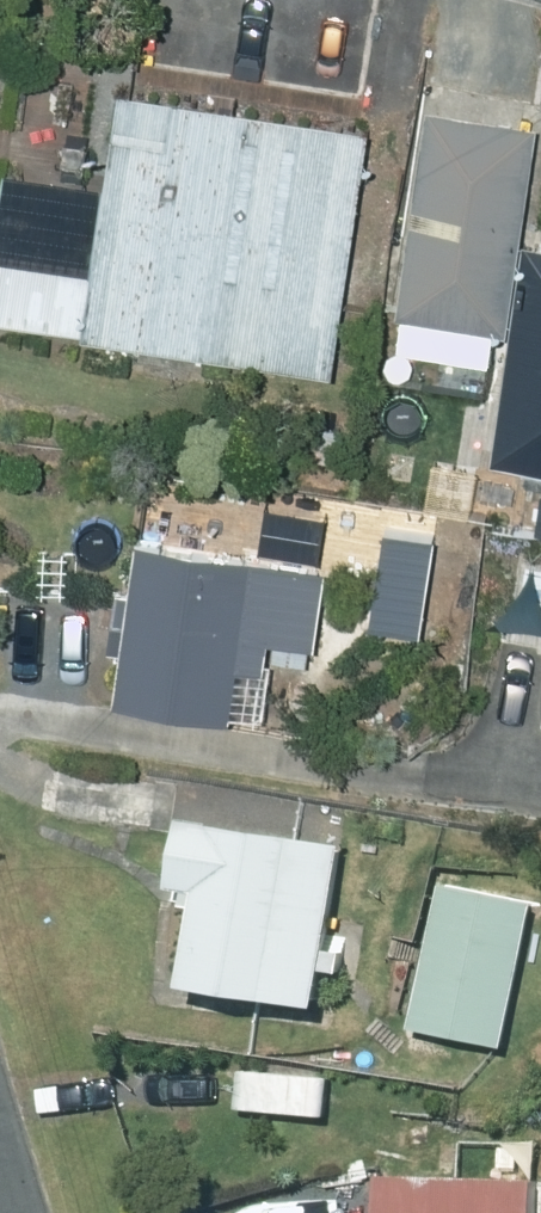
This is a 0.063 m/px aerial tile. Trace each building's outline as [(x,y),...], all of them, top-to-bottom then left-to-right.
[(323,370),(360,127),(110,89),(83,263),(0,251),(0,321),(323,370)] [(421,107),(392,311),(498,327),(529,123),(421,107)] [(483,459),(540,467),(540,241),(516,238),(483,459)] [(528,530),(540,531),(540,489),(532,488),(528,530)] [(127,535),(102,695),(218,711),(224,662),(253,666),(256,634),(305,641),(316,564),(127,535)] [(188,893),(171,986),(308,1008),(313,973),(329,975),(332,953),(317,951),(334,846),(172,820),(162,887),(188,893)] [(528,904),(433,884),(403,1026),(499,1047),(528,904)] [(509,1127),(509,1163),(540,1163),(540,1127),(509,1127)] [(371,1212),(529,1212),(529,1177),(372,1174),(371,1212)]
